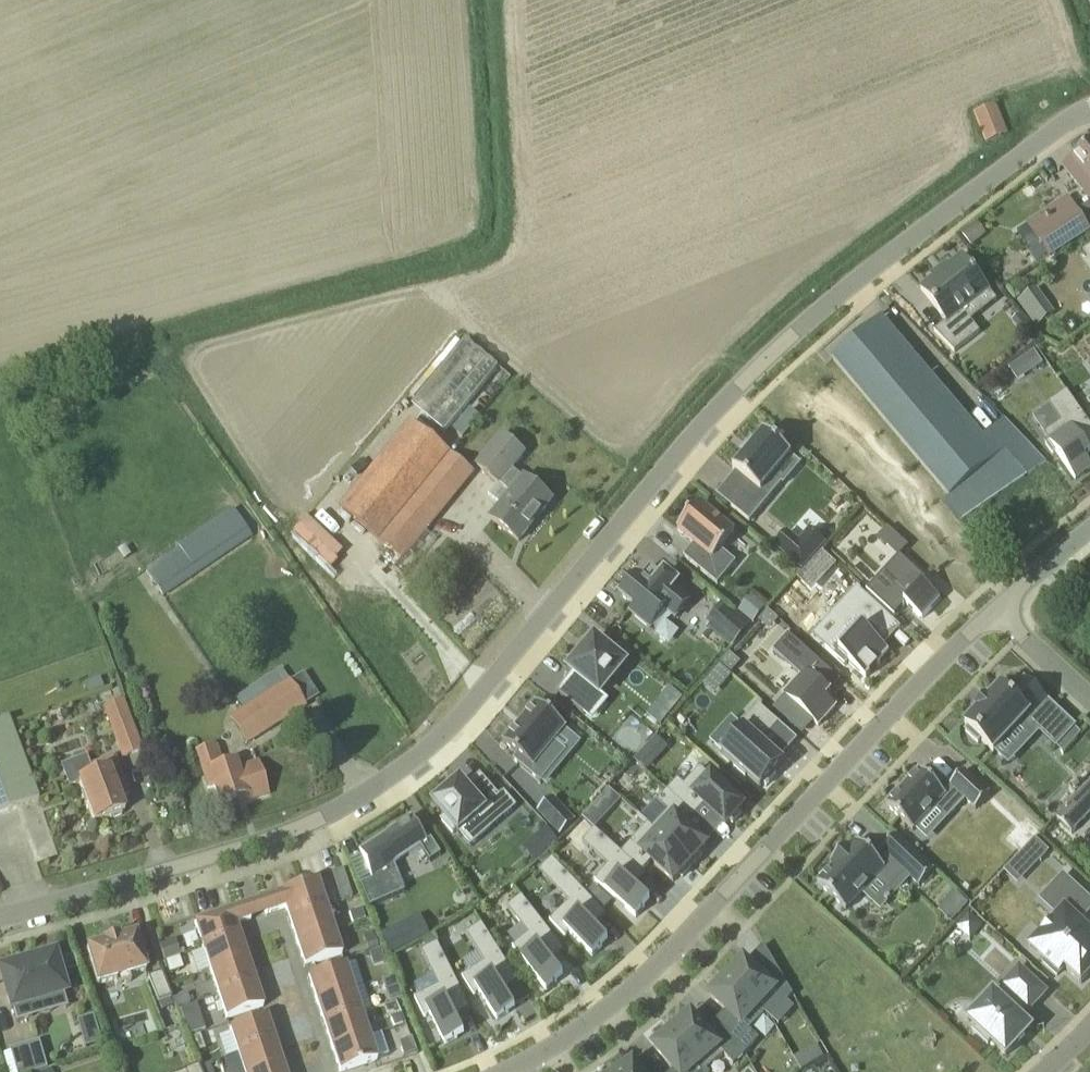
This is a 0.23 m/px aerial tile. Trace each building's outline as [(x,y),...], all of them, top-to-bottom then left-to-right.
[(995,105),(975,113),(979,122),(987,142),(1007,134),(999,114),(995,105)] [(1063,166),(1089,198),(1089,144),(1063,166)] [(1045,214),(1028,225),(1035,236),(1048,256),(1049,257),(1089,231),(1078,214),(1075,210),(1052,225),(1045,214)] [(970,245),(981,237),(972,225),(961,233),(970,245)] [(962,257),(921,290),(947,322),(934,332),(955,353),(980,333),(963,311),(989,291),(981,280),(983,279),(972,266),(971,268),(962,257)] [(1049,322),(1030,296),(1019,305),(1038,331),(1049,322)] [(873,325),(832,359),(952,496),(993,461),(976,443),(873,325)] [(465,340),(412,406),(445,432),(473,399),(497,368),(498,368),(498,367),(493,363),(465,340)] [(1009,366),(1019,382),(1045,366),(1035,350),(1009,366)] [(1044,435),(1049,441),(1045,444),(1052,455),(1056,452),(1075,480),(1089,469),(1089,465),(1085,457),(1089,453),(1089,425),(1067,392),(1048,404),(1061,423),(1044,435)] [(413,425),(344,513),(386,544),(402,558),(474,471),(457,457),(413,425)] [(739,498),(731,507),(750,523),(770,498),(782,484),(783,483),(775,476),(783,465),(790,457),(791,457),(792,456),(763,433),(763,434),(763,435),(758,440),(754,446),(752,445),(742,456),(744,458),(739,463),(734,469),(733,470),(736,472),(750,484),(739,498)] [(500,434),(476,466),(498,484),(500,485),(512,469),(525,454),(508,440),(500,434)] [(502,506),(491,519),(519,542),(552,501),(516,472),(503,487),(512,494),(502,506)] [(699,505),(678,530),(695,544),(684,557),(718,585),(736,563),(721,550),(735,534),(716,518),(717,513),(707,505),(702,507),(699,505)] [(232,509),(145,569),(163,596),(251,536),(232,509)] [(888,528),(878,539),(885,546),(895,535),(888,528)] [(899,556),(866,591),(894,617),(906,604),(922,619),(940,600),(924,584),(927,582),(899,556)] [(637,576),(620,596),(627,601),(635,608),(631,613),(647,626),(650,629),(665,610),(675,619),(689,602),(674,589),(678,584),(672,579),(664,573),(661,576),(650,567),(640,579),(637,576)] [(845,628),(825,649),(845,667),(848,663),(866,679),(890,654),(883,648),(901,629),(857,588),(834,613),(832,615),(845,628)] [(795,589),(778,610),(811,638),(829,618),(795,589)] [(723,624),(718,630),(735,643),(748,627),(732,614),(723,624)] [(788,635),(773,652),(801,677),(784,696),(814,723),(818,727),(836,707),(826,698),(841,682),(788,635)] [(573,674),(557,693),(573,705),(584,715),(626,664),(624,663),(612,653),(595,638),(580,656),(569,670),(573,674)] [(620,644),(612,653),(624,663),(632,653),(620,644)] [(978,712),(965,726),(968,729),(965,732),(978,744),(981,741),(994,753),(995,752),(1020,725),(1030,734),(1054,708),(1039,694),(1025,680),(1010,696),(1001,688),(988,701),(986,700),(981,705),(976,710),(978,712)] [(280,685),(243,710),(259,736),(304,706),(288,681),(280,685)] [(537,704),(503,744),(517,755),(513,761),(541,784),(542,782),(567,752),(555,742),(565,729),(566,728),(552,716),(545,711),(537,704)] [(722,753),(736,766),(734,768),(745,779),(747,776),(761,788),(764,785),(766,787),(776,775),(774,773),(777,770),(772,765),(778,759),(762,744),(780,725),(758,705),(740,725),(738,726),(743,731),(722,753)] [(0,721),(0,815),(39,800),(8,718),(0,721)] [(130,722),(111,729),(122,757),(140,750),(130,722)] [(645,746),(636,756),(648,767),(657,757),(645,746)] [(213,748),(197,753),(209,789),(215,787),(220,804),(237,798),(244,796),(246,801),(267,794),(258,764),(238,770),(235,762),(219,767),(213,748)] [(86,756),(60,765),(68,787),(80,783),(83,792),(81,793),(85,804),(87,803),(95,823),(110,817),(111,819),(122,815),(122,813),(124,811),(120,799),(128,796),(114,758),(90,767),(86,756)] [(678,779),(667,791),(695,816),(704,806),(726,826),(730,822),(733,824),(742,813),(740,811),(743,807),(725,791),(728,788),(718,779),(715,782),(701,768),(684,785),(678,779)] [(919,772),(887,807),(913,831),(937,805),(950,817),(966,800),(976,810),(989,795),(964,772),(950,786),(952,787),(945,795),(919,772)] [(450,789),(433,804),(445,818),(441,821),(453,834),(456,831),(459,834),(481,816),(492,829),(517,807),(504,793),(500,797),(480,775),(467,787),(460,780),(457,783),(450,789)] [(1073,800),(1074,801),(1089,816),(1089,815),(1089,783),(1073,800)] [(668,812),(653,828),(693,866),(703,856),(700,853),(707,846),(685,827),(695,816),(667,791),(657,802),(668,812)] [(553,802),(539,816),(560,838),(574,825),(553,802)] [(371,881),(359,886),(368,908),(405,892),(394,866),(421,848),(430,862),(442,855),(432,840),(428,842),(412,817),(358,851),(361,857),(371,881)] [(1028,819),(1020,828),(1031,838),(1039,829),(1028,819)] [(648,824),(621,853),(643,872),(652,862),(673,882),(680,875),(682,878),(693,866),(653,828),(648,824)] [(587,838),(582,843),(608,866),(601,875),(595,881),(636,918),(645,908),(643,906),(648,900),(635,888),(646,876),(643,872),(621,853),(595,829),(587,838)] [(834,867),(817,884),(846,911),(878,877),(890,889),(905,873),(919,887),(934,871),(896,835),(881,851),(884,854),(877,861),(857,842),(850,849),(847,846),(830,864),(834,867)] [(1048,851),(1035,839),(1011,865),(1024,876),(1048,851)] [(545,866),(539,872),(569,903),(558,914),(550,922),(565,937),(570,933),(593,957),(603,947),(601,945),(606,940),(594,927),(606,915),(552,859),(545,866)] [(1039,955),(1045,961),(1043,964),(1057,976),(1064,968),(1082,984),(1089,975),(1089,943),(1089,942),(1089,941),(1089,932),(1079,922),(1089,911),(1089,902),(1062,875),(1046,893),(1064,909),(1057,917),(1041,934),(1050,943),(1039,955)] [(261,902),(266,916),(285,909),(288,918),(325,906),(317,881),(280,893),(281,895),(261,902)] [(348,888),(337,892),(340,902),(352,898),(348,888)] [(955,893),(946,902),(959,914),(968,905),(955,893)] [(514,903),(507,908),(529,935),(517,944),(513,948),(546,991),(557,983),(556,980),(562,976),(551,962),(564,951),(522,897),(514,903)] [(325,906),(288,918),(297,943),(333,931),(325,906)] [(246,907),(195,924),(202,948),(239,936),(236,925),(251,920),(246,907)] [(955,929),(968,943),(981,930),(968,916),(955,929)] [(382,938),(391,955),(426,937),(417,920),(382,938)] [(485,963),(462,978),(474,996),(479,993),(497,1021),(509,1013),(516,1009),(514,1007),(505,992),(519,983),(482,924),(467,934),(485,963)] [(333,931),(297,943),(305,968),(342,955),(333,931)] [(104,944),(87,949),(97,985),(114,980),(116,986),(131,982),(129,976),(146,971),(136,935),(119,939),(118,938),(103,942),(104,944)] [(239,936),(202,948),(210,972),(247,960),(239,936)] [(175,939),(159,945),(164,961),(180,956),(175,939)] [(439,987),(415,999),(424,1018),(430,1015),(445,1045),(458,1039),(465,1035),(463,1033),(455,1017),(470,1010),(438,944),(422,952),(439,987)] [(386,963),(381,949),(369,953),(374,967),(386,963)] [(0,971),(0,973),(0,974),(1,973),(11,1008),(10,1008),(11,1010),(13,1010),(17,1022),(32,1017),(28,1005),(64,995),(66,994),(65,992),(55,958),(55,955),(52,956),(35,962),(34,960),(19,965),(20,966),(2,971),(0,971)] [(181,957),(165,962),(169,975),(185,970),(181,957)] [(247,960),(210,972),(218,996),(255,984),(247,960)] [(735,964),(724,976),(759,1007),(775,990),(789,1003),(794,998),(777,970),(767,982),(758,974),(743,961),(738,967),(735,964)] [(308,978),(316,1002),(353,989),(345,965),(308,978)] [(992,990),(966,1019),(976,1028),(973,1032),(987,1045),(991,1041),(991,1042),(997,1048),(1007,1056),(1025,1036),(1030,1031),(1032,1029),(1030,1028),(1020,1019),(1027,1011),(1029,1013),(1047,993),(1031,978),(1018,967),(999,988),(1001,990),(997,994),(992,990)] [(160,971),(148,976),(158,1002),(170,997),(160,971)] [(716,991),(710,997),(726,1011),(733,1017),(723,1028),(747,1053),(759,1040),(751,1033),(749,1031),(765,1014),(765,1013),(759,1007),(724,976),(713,988),(716,991)] [(255,984),(218,996),(226,1020),(263,1008),(255,984)] [(353,989),(316,1002),(324,1025),(361,1013),(353,989)] [(361,1013),(324,1025),(332,1049),(369,1037),(361,1013)] [(682,1018),(670,1028),(707,1070),(724,1055),(734,1066),(739,1061),(747,1053),(723,1028),(711,1038),(705,1032),(691,1015),(685,1021),(682,1018)] [(266,1017),(230,1030),(238,1054),(274,1042),(266,1017)] [(654,1047),(674,1070),(672,1071),(707,1071),(706,1071),(707,1070),(670,1028),(658,1039),(661,1042),(654,1047)] [(332,1049),(340,1071),(344,1071),(377,1061),(369,1037),(332,1049)] [(9,1051),(10,1054),(16,1071),(39,1071),(47,1070),(38,1042),(9,1051)] [(238,1054),(244,1071),(263,1071),(282,1066),(274,1042),(238,1054)] [(199,1067),(201,1071),(211,1071),(208,1064),(199,1067)] [(614,1071),(639,1071),(636,1067),(633,1064),(626,1068),(624,1065),(614,1071)]
